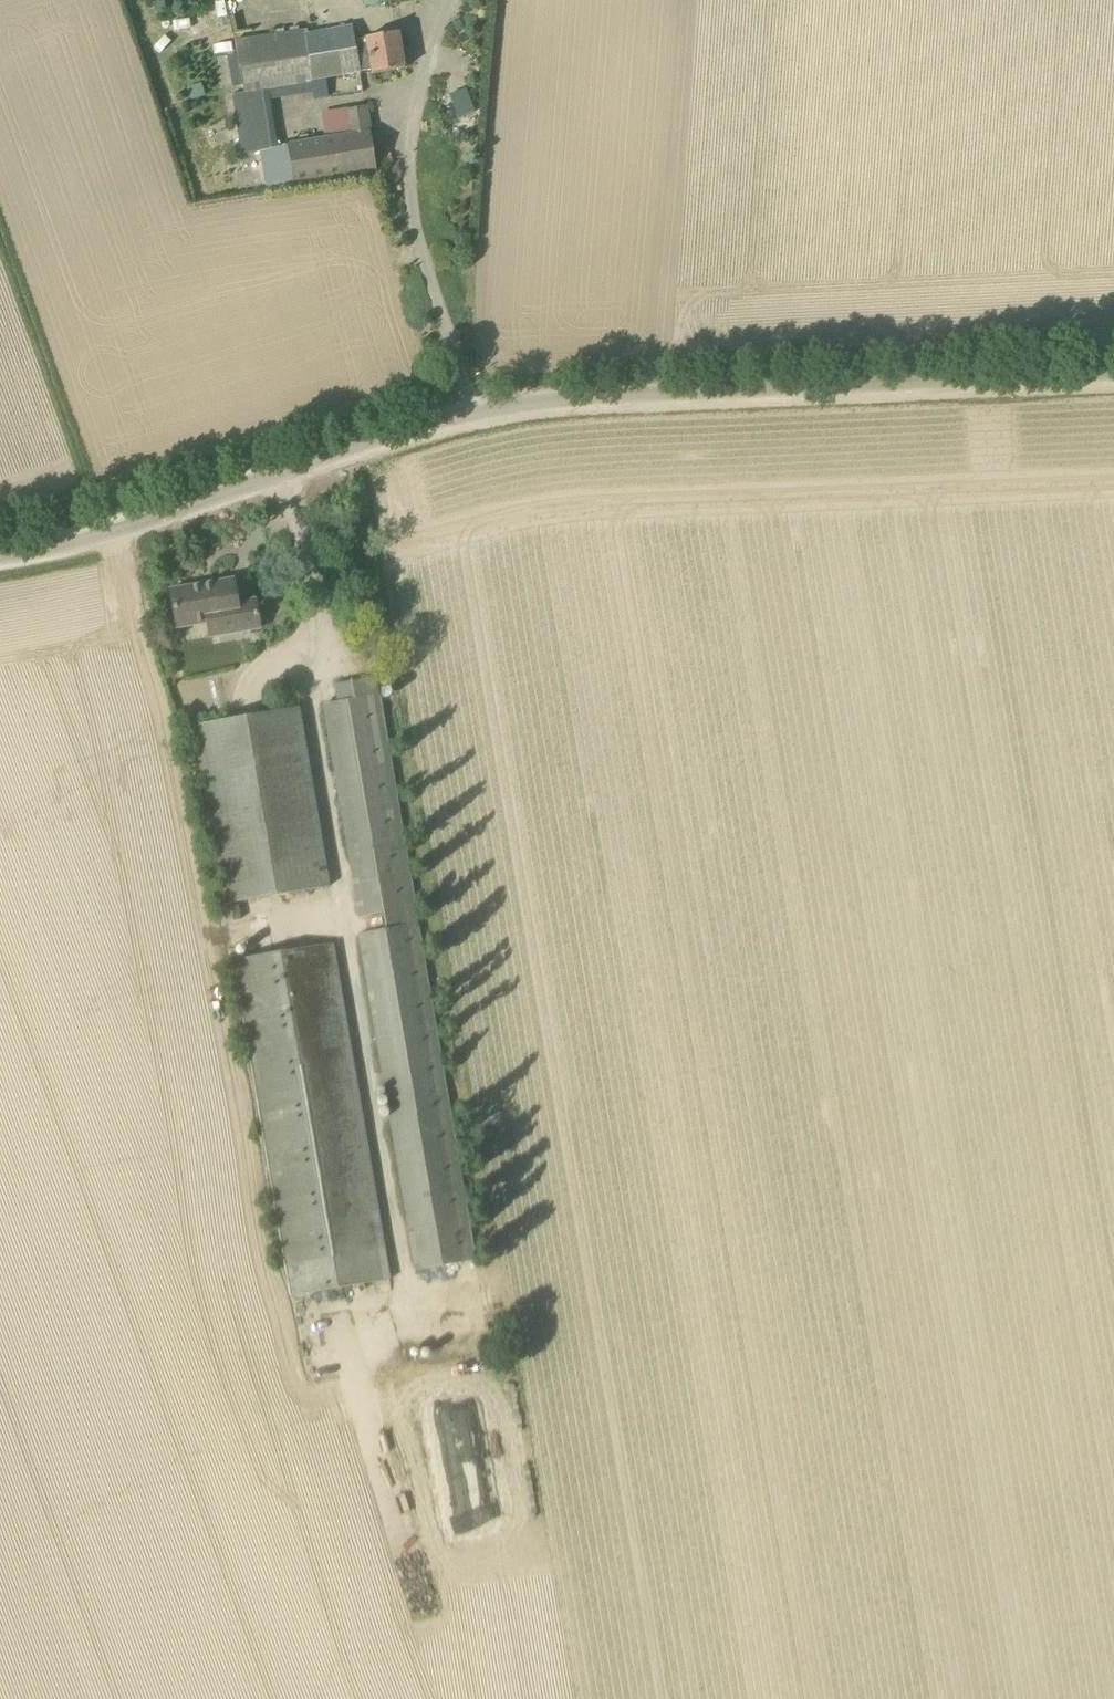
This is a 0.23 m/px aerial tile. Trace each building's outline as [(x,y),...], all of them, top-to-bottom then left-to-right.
[(377,172),(365,107),(326,114),(330,139),(271,149),(262,89),(360,73),(371,70),(372,75),(405,69),(398,33),(366,39),(368,51),(356,52),(352,26),(308,33),(307,28),(233,41),(242,93),(232,95),(242,155),(262,151),(267,177),(269,190),(377,172)] [(463,88),(446,95),(458,120),(474,113),(463,88)] [(260,629),(255,600),(238,603),(234,580),(170,591),(177,627),(206,622),(209,638),(222,636),(260,629)] [(324,705),(328,727),(355,881),(361,918),(384,914),(414,908),(379,701),(376,679),(336,686),(339,703),(324,705)] [(194,728),(223,907),(226,924),(242,921),(238,904),(329,888),(299,710),(194,728)] [(364,918),(366,931),(384,928),(381,915),(364,918)] [(474,1261),(417,924),(386,929),(361,933),(416,1271),(474,1261)] [(335,944),(326,946),(237,961),(293,1297),(391,1280),(335,944)]
